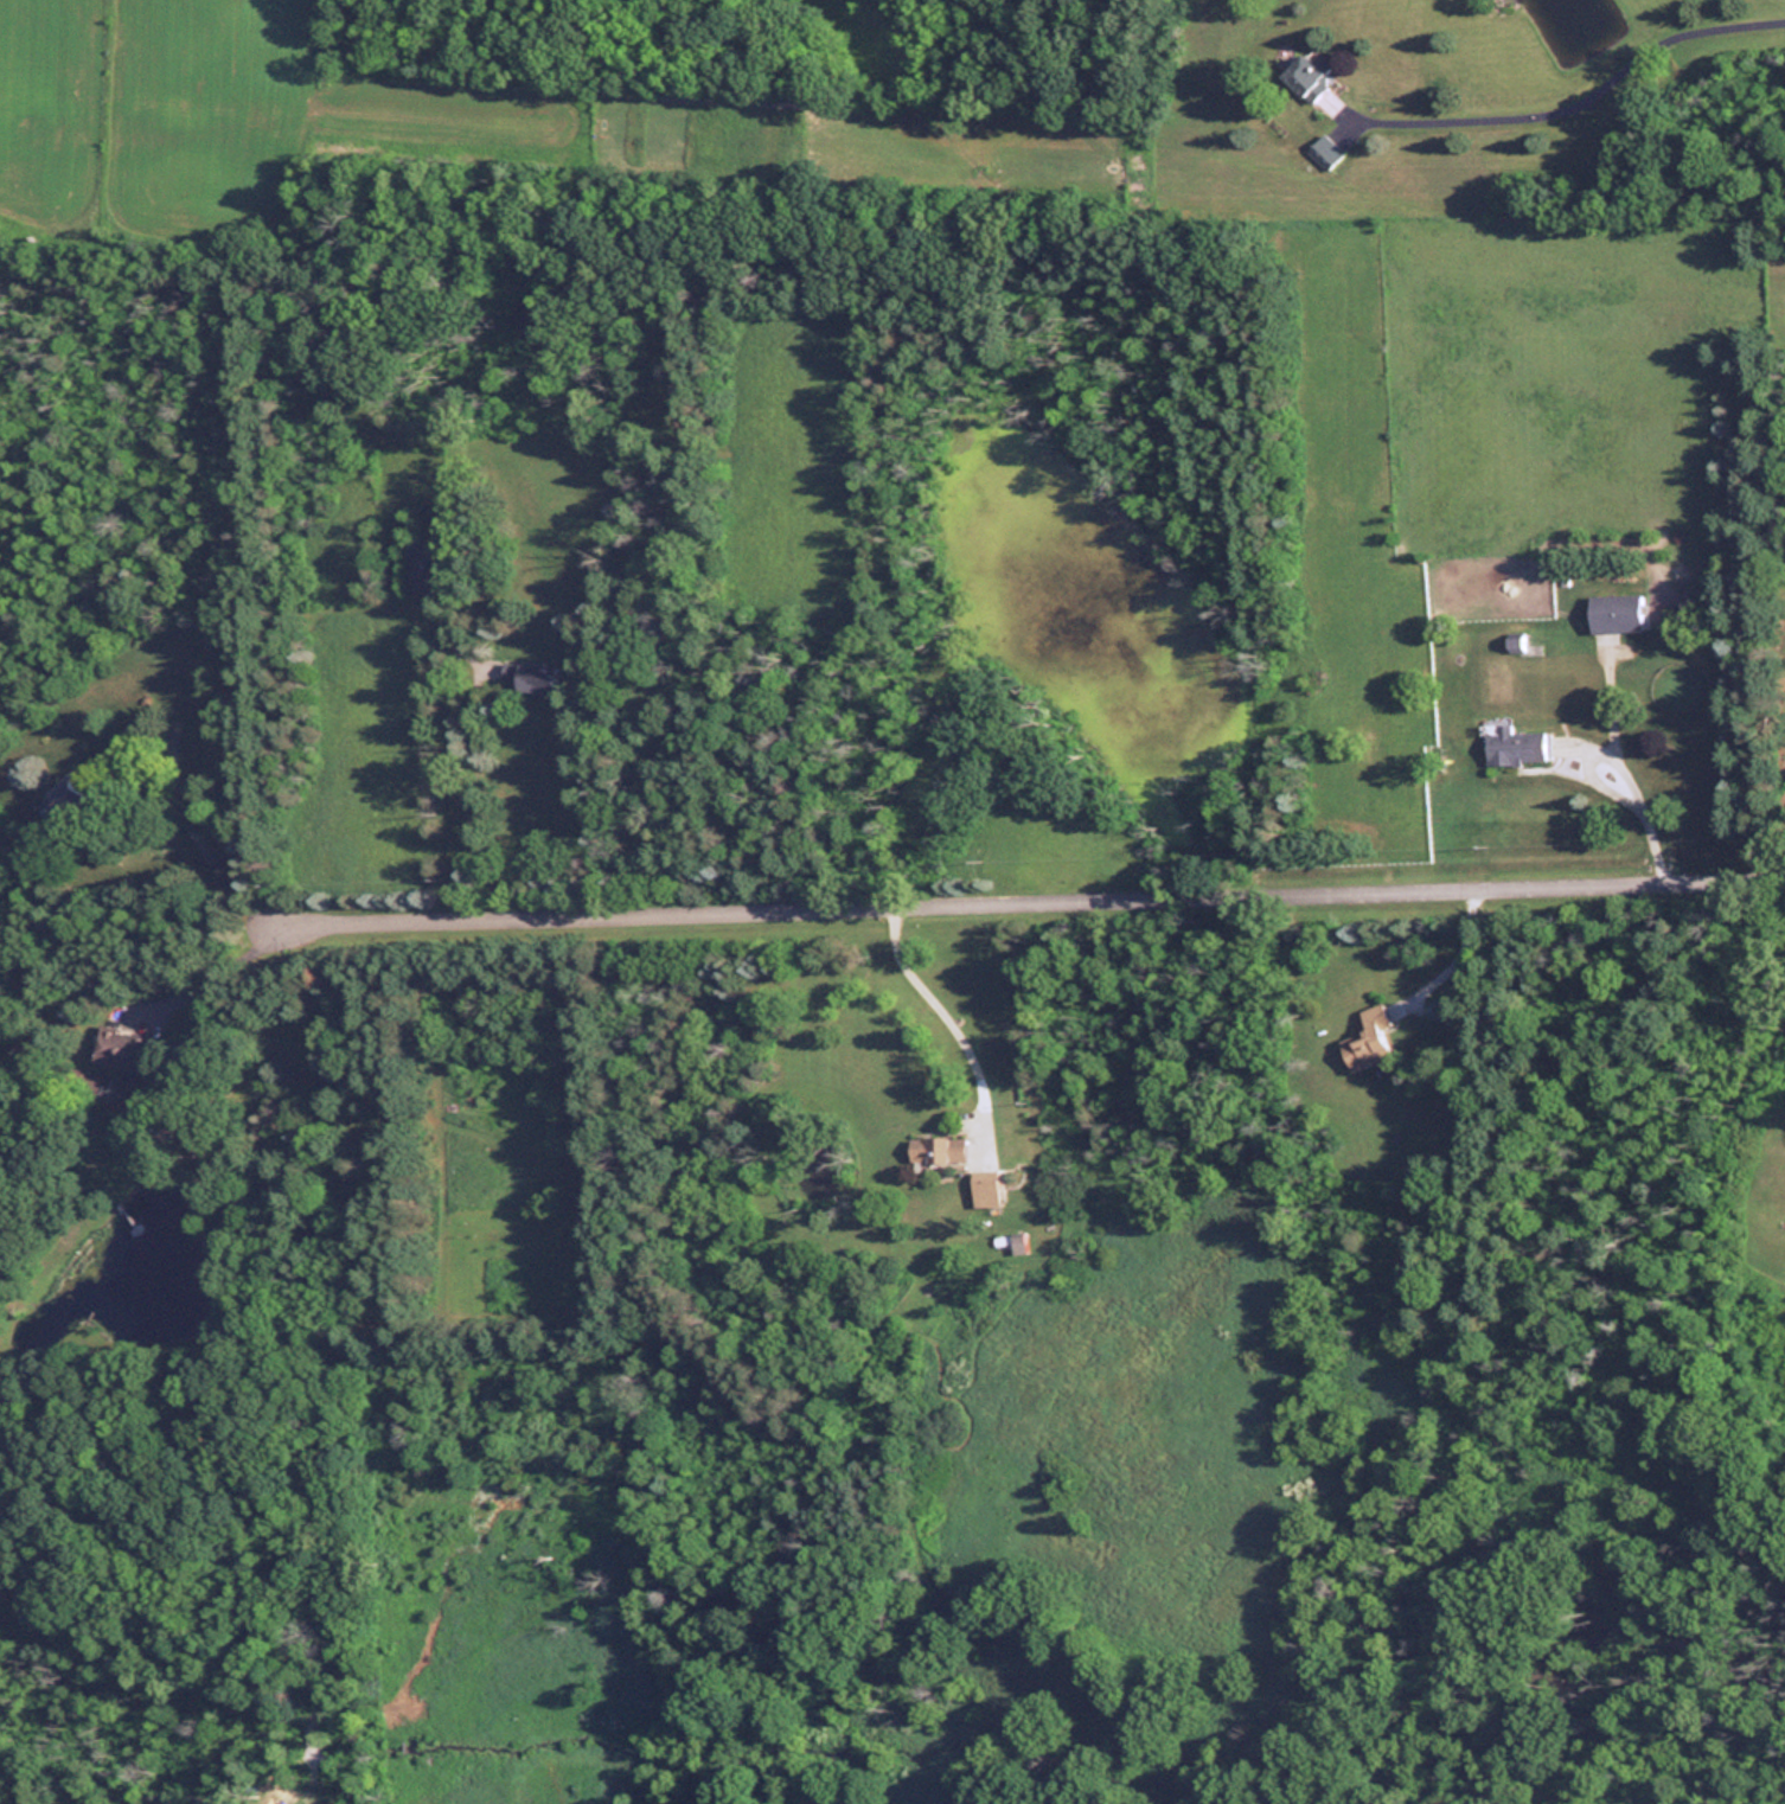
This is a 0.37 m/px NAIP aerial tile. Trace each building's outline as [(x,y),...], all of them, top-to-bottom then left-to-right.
[(1333,65),(1312,44),(1281,75),(1303,96),(1333,65)] [(1588,595),(1588,632),(1640,630),(1639,594),(1588,595)] [(515,678),(515,692),(557,694),(558,665),(504,663),(503,677),(515,678)] [(1510,734),(1510,723),(1482,724),(1484,766),(1546,764),(1544,732),(1510,734)] [(1358,1010),(1365,1032),(1338,1040),(1348,1072),(1388,1058),(1379,1030),(1389,1027),(1381,1002),(1358,1010)] [(95,1064),(144,1069),(148,1034),(99,1029),(95,1064)] [(116,1078),(89,1070),(82,1092),(110,1100),(116,1078)] [(963,1136),(907,1136),(907,1161),(963,1161),(963,1136)] [(993,1244),(1007,1243),(1008,1254),(1026,1252),(1024,1232),(992,1236),(993,1244)]
